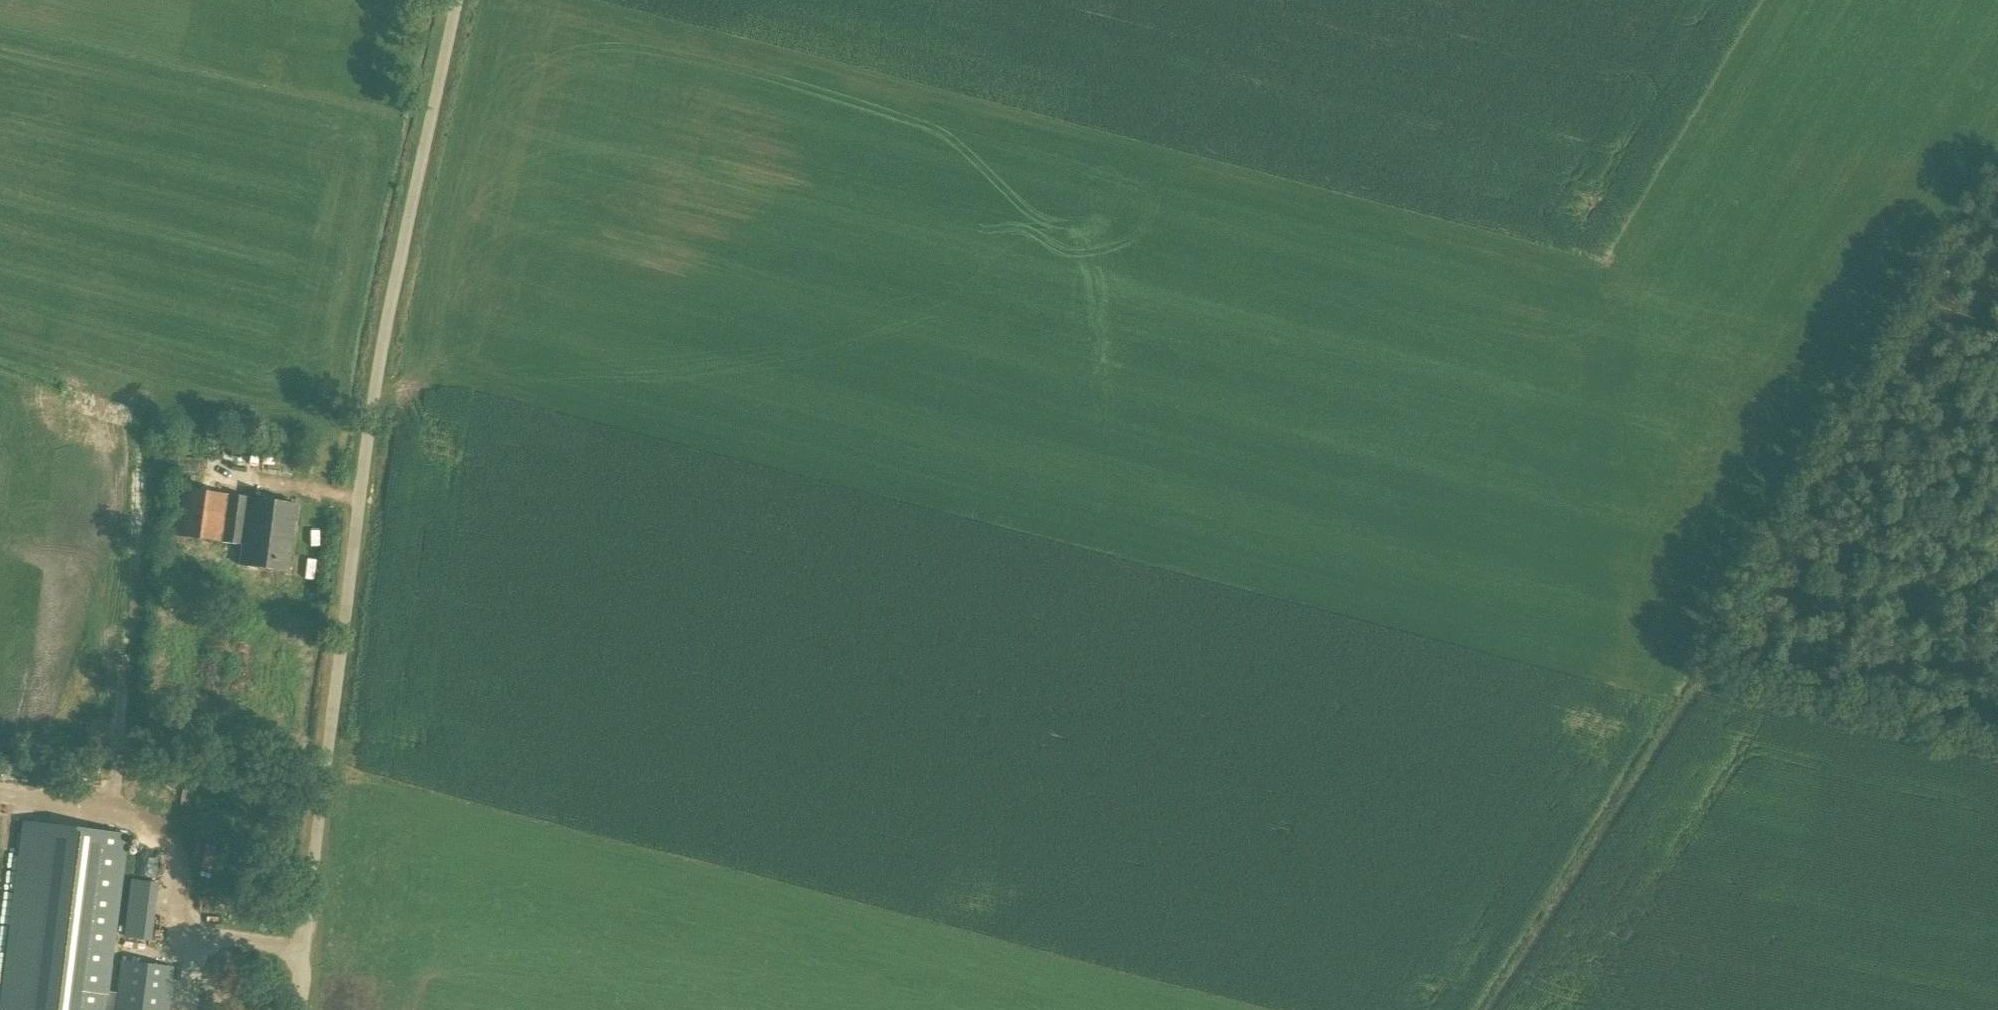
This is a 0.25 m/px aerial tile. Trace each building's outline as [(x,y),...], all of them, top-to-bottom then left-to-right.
[(247,498),(248,496),(179,487),(173,535),(241,544),(239,564),(289,570),(297,504),(247,498)] [(173,967),(119,960),(113,1009),(104,1008),(126,835),(24,821),(1,1009),(168,1009),(173,967)] [(159,882),(131,879),(123,937),(151,940),(159,882)]
